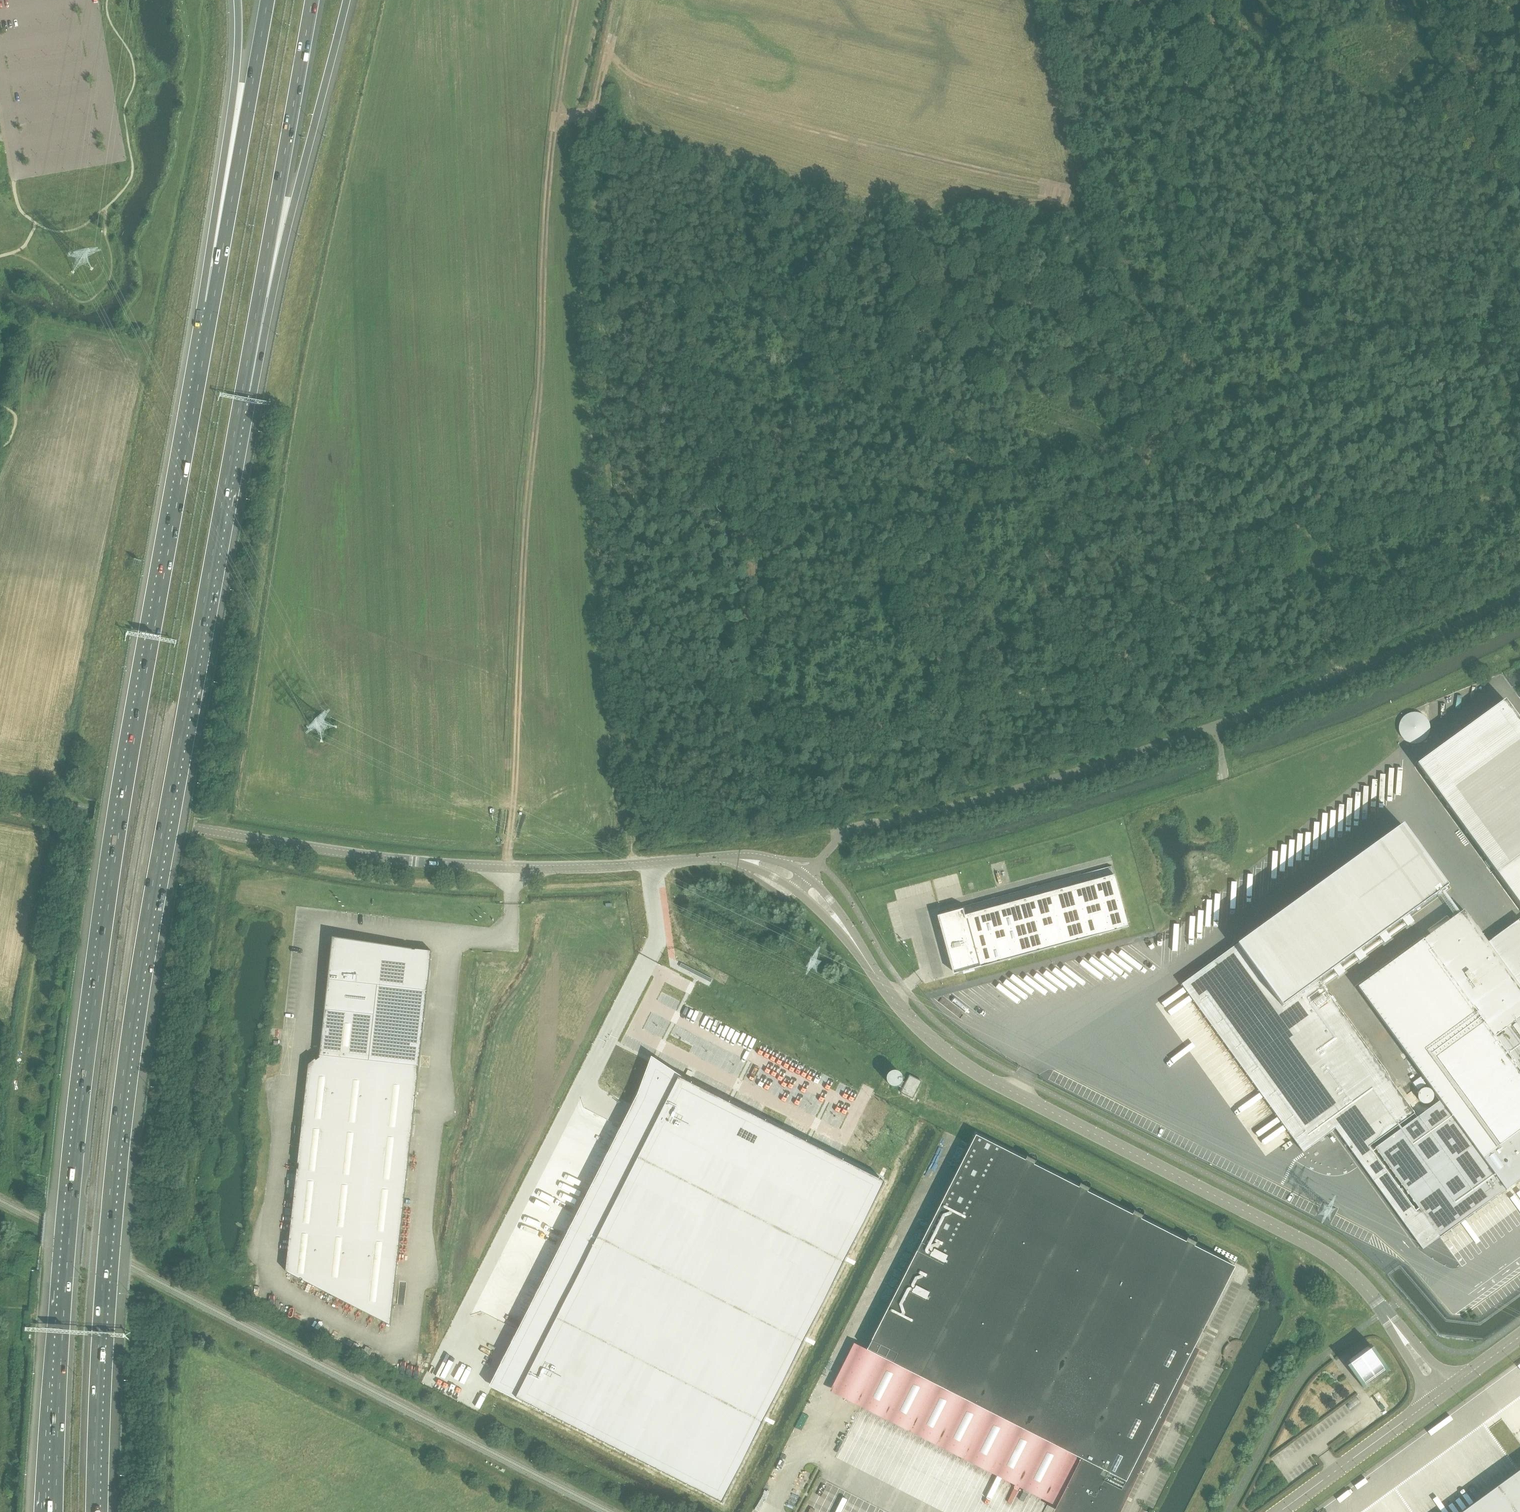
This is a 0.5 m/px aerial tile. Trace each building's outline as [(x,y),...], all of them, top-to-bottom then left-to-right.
[(1506,700),(1417,764),(1497,874),(1519,905),(1519,720),(1506,700)] [(1436,930),(1424,939),(1358,987),(1441,1101),(1428,1110),(1427,1111),(1375,1148),(1419,1209),(1416,1211),(1370,1147),(1416,1114),(1319,981),(1448,887),(1402,825),(1182,986),(1304,1153),(1336,1129),(1424,1249),(1506,1189),(1506,1190),(1519,1180),(1519,942),(1499,958),(1492,948),(1488,942),(1464,910),(1436,930)] [(1114,876),(1112,865),(966,905),(940,912),(957,974),(963,973),(964,975),(975,972),(974,970),(1129,928),(1127,919),(1115,876),(1114,876)] [(413,950),(413,949),(333,938),(320,1056),(320,1057),(321,1058),(317,1061),(316,1060),(309,1065),(298,1164),(300,1164),(299,1170),(298,1169),(287,1272),(301,1279),(302,1278),(304,1280),(303,1280),(391,1325),(432,952),(416,950),(416,951),(413,950)] [(638,1095),(490,1385),(521,1401),(521,1400),(721,1502),(885,1182),(685,1080),(686,1079),(666,1066),(665,1070),(655,1065),(644,1085),(642,1084),(638,1095)] [(906,1083),(903,1081),(903,1080),(903,1079),(903,1078),(903,1077),(902,1076),(902,1075),(901,1074),(900,1073),(899,1073),(898,1072),(897,1072),(896,1072),(895,1071),(894,1072),(893,1072),(892,1072),(891,1073),(890,1073),(889,1074),(889,1075),(888,1076),(888,1077),(887,1078),(887,1079),(887,1080),(887,1081),(888,1082),(888,1083),(889,1084),(890,1085),(891,1086),(892,1087),(893,1087),(895,1087),(896,1087),(897,1087),(898,1087),(899,1086),(903,1089),(901,1093),(913,1099),(922,1081),(910,1075),(906,1083)] [(1426,1085),(1421,1077),(1414,1083),(1419,1090),(1426,1085)] [(845,1395),(1076,1511),(1111,1511),(1236,1267),(1195,1247),(1198,1242),(1198,1241),(1198,1240),(1198,1239),(1198,1238),(1198,1237),(1197,1236),(1196,1236),(1196,1235),(1195,1235),(1194,1234),(1193,1234),(1192,1234),(1191,1235),(1190,1235),(1189,1236),(1189,1237),(1188,1237),(1186,1242),(1142,1220),(1144,1215),(1145,1214),(1145,1213),(1145,1212),(1145,1211),(1144,1210),(1144,1209),(1143,1209),(1142,1208),(1141,1208),(1141,1207),(1140,1207),(1139,1207),(1138,1207),(1137,1208),(1136,1208),(1136,1209),(1135,1209),(1135,1210),(1132,1215),(1088,1193),(1091,1188),(1091,1187),(1091,1186),(1091,1185),(1091,1184),(1091,1183),(1090,1182),(1090,1181),(1089,1181),(1088,1180),(1087,1180),(1086,1180),(1085,1180),(1084,1180),(1083,1181),(1082,1182),(1081,1183),(1079,1188),(1035,1165),(1037,1161),(1037,1160),(1038,1159),(1038,1158),(1038,1157),(1037,1156),(1036,1155),(1036,1154),(1035,1154),(1034,1153),(1033,1153),(1032,1153),(1031,1153),(1030,1153),(1029,1154),(1028,1155),(1027,1156),(1025,1160),(976,1136),(845,1395)] [(1374,1349),(1349,1367),(1362,1386),(1364,1389),(1367,1387),(1365,1384),(1385,1369),(1387,1372),(1390,1370),(1388,1367),(1388,1368),(1374,1349)] [(1462,1511),(1519,1511),(1519,1470),(1462,1511)]
